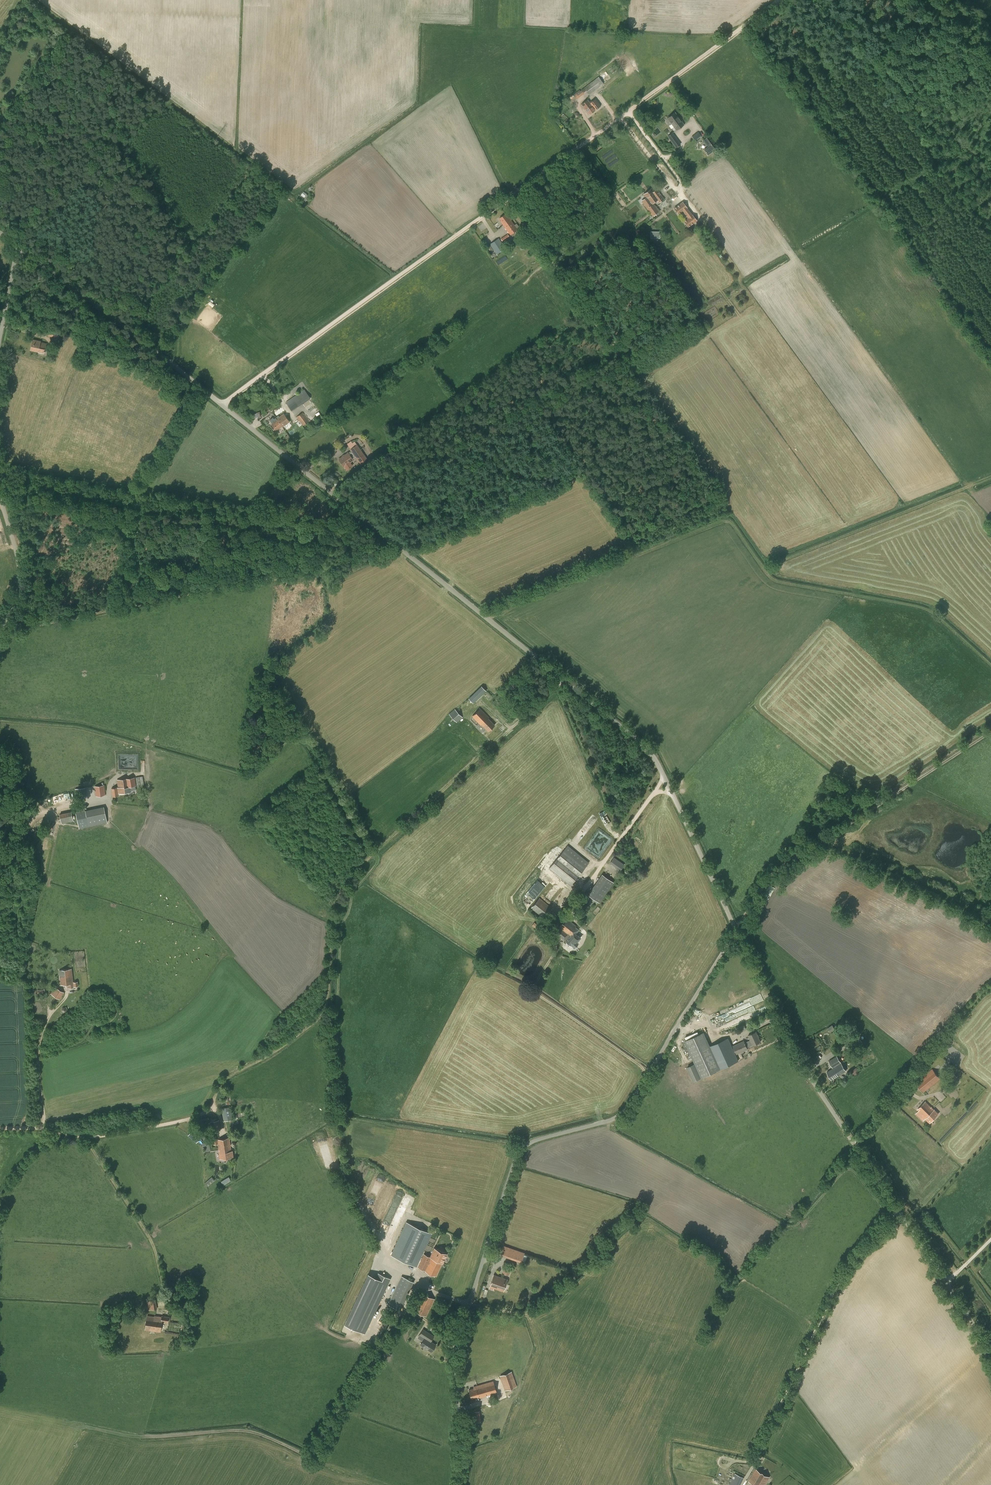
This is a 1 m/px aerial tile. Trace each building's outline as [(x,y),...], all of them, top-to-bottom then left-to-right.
[(603,84),(601,81),(598,77),(585,87),(581,90),(580,91),(574,95),(574,96),(577,99),(587,92),(589,95),(602,85),(603,84)] [(590,103),(589,102),(588,103),(590,106),(590,105),(593,108),(594,108),(595,110),(600,106),(595,99),(590,103)] [(588,103),(589,102),(587,100),(581,104),(584,107),(583,108),(588,115),(595,110),(594,108),(593,108),(590,105),(590,106),(588,103)] [(668,125),(670,125),(671,124),(676,130),(684,125),(675,112),(667,118),(666,120),(666,121),(668,125)] [(667,136),(676,148),(680,144),(672,132),(667,136)] [(705,139),(701,141),(706,148),(702,151),(706,156),(714,151),(705,139)] [(654,192),(652,188),(644,194),(646,198),(647,197),(649,199),(643,203),(653,216),(659,211),(653,203),(657,200),(659,203),(664,199),(657,189),(654,192)] [(298,198),(305,203),(310,196),(303,191),(298,198)] [(682,201),(673,208),(678,215),(683,211),(688,218),(683,221),(688,227),(697,221),(682,201)] [(503,224),(505,227),(512,222),(510,218),(509,219),(505,214),(499,218),(503,224)] [(512,222),(505,227),(510,235),(515,231),(519,235),(523,232),(516,223),(514,225),(512,222)] [(499,238),(490,244),(496,254),(505,248),(499,238)] [(48,336),(59,339),(61,329),(50,327),(48,336)] [(33,339),(30,350),(44,353),(47,343),(39,342),(39,341),(33,339)] [(317,408),(316,406),(307,394),(305,390),(297,395),(298,398),(288,405),(291,410),(302,402),(308,411),(310,413),(316,409),(317,408)] [(296,417),(303,426),(309,421),(303,412),(296,417)] [(284,414),(277,419),(279,422),(279,421),(281,423),(282,421),(283,423),(281,425),(283,427),(289,422),(284,414)] [(279,422),(277,419),(276,419),(277,420),(272,424),(276,430),(282,426),(282,427),(283,427),(281,425),(283,423),(282,421),(281,423),(279,421),(279,422)] [(346,444),(351,450),(339,459),(344,466),(347,470),(352,465),(350,462),(353,460),(356,457),(361,465),(368,460),(355,442),(353,444),(351,441),(346,444)] [(470,691),(473,694),(468,698),(473,703),(483,694),(482,694),(486,690),(479,683),(470,691)] [(463,717),(455,709),(449,714),(451,716),(448,718),(452,723),(455,720),(457,723),(463,717)] [(481,724),(488,731),(494,725),(488,718),(489,717),(480,709),(472,716),(481,725),(481,724)] [(136,777),(137,785),(141,784),(142,788),(144,787),(143,776),(136,777)] [(117,780),(118,787),(111,788),(113,796),(118,796),(118,793),(132,791),(131,786),(136,786),(134,777),(117,780)] [(94,786),(96,796),(105,795),(104,785),(94,786)] [(86,788),(75,789),(76,797),(86,796),(86,791),(87,791),(86,788)] [(85,810),(84,804),(74,806),(79,825),(88,823),(89,826),(107,822),(104,806),(85,810)] [(58,821),(61,820),(61,824),(74,821),(71,811),(59,814),(60,816),(57,817),(58,821)] [(37,830),(30,835),(32,838),(40,834),(37,830)] [(50,850),(52,842),(44,841),(43,848),(50,850)] [(589,862),(567,845),(549,868),(570,885),(585,867),(589,862)] [(614,858),(610,862),(621,869),(624,865),(614,858)] [(584,901),(591,906),(595,900),(599,903),(614,882),(602,874),(593,886),(594,886),(584,901)] [(552,908),(539,898),(531,908),(544,918),(552,908)] [(570,944),(574,948),(578,943),(577,942),(581,937),(575,933),(578,930),(575,927),(576,926),(566,918),(554,932),(563,939),(565,941),(570,945),(570,944)] [(67,984),(68,988),(74,988),(74,987),(78,986),(78,981),(73,982),(72,969),(59,970),(61,985),(67,984)] [(50,993),(60,1000),(64,992),(54,986),(50,993)] [(842,1038),(849,1049),(861,1041),(855,1030),(842,1038)] [(733,1057),(733,1056),(734,1056),(731,1050),(730,1050),(726,1042),(727,1042),(725,1039),(709,1046),(703,1032),(685,1041),(701,1077),(720,1069),(717,1064),(733,1057)] [(748,1035),(753,1045),(761,1042),(756,1032),(748,1035)] [(744,1041),(733,1046),(736,1054),(748,1049),(744,1041)] [(829,1061),(833,1068),(827,1072),(832,1080),(846,1071),(837,1056),(829,1061)] [(694,1064),(687,1067),(693,1082),(701,1078),(694,1064)] [(924,1093),(940,1079),(932,1069),(915,1082),(924,1093)] [(957,1077),(953,1072),(948,1077),(952,1081),(957,1077)] [(926,1118),(925,1119),(930,1123),(938,1114),(935,1110),(932,1107),(931,1107),(925,1102),(917,1109),(926,1118)] [(230,1107),(221,1108),(226,1131),(235,1129),(230,1107)] [(219,1120),(209,1122),(211,1131),(221,1129),(219,1120)] [(204,1140),(201,1137),(201,1136),(193,1129),(193,1130),(189,1126),(184,1131),(200,1145),(204,1140)] [(218,1144),(219,1150),(222,1149),(227,1149),(226,1146),(231,1146),(229,1138),(213,1140),(214,1144),(218,1144)] [(222,1149),(219,1150),(220,1159),(233,1157),(232,1151),(231,1151),(231,1146),(226,1146),(227,1149),(222,1149)] [(212,1177),(205,1183),(208,1186),(215,1180),(212,1177)] [(392,1255),(415,1267),(431,1233),(407,1222),(392,1255)] [(501,1254),(521,1261),(524,1253),(504,1246),(501,1254)] [(430,1257),(424,1254),(418,1267),(436,1276),(442,1262),(443,1263),(447,1254),(434,1248),(430,1257)] [(502,1273),(509,1275),(511,1268),(504,1266),(502,1273)] [(390,1278),(379,1273),(377,1278),(369,1274),(345,1324),(364,1333),(390,1278)] [(489,1288),(493,1290),(494,1288),(504,1291),(507,1280),(494,1275),(489,1288)] [(390,1300),(402,1306),(414,1282),(401,1276),(390,1300)] [(422,1293),(414,1310),(426,1316),(435,1299),(422,1293)] [(147,1301),(149,1310),(157,1309),(156,1299),(147,1301)] [(155,1317),(147,1316),(145,1330),(160,1332),(162,1321),(168,1322),(168,1317),(162,1316),(162,1317),(155,1316),(155,1317)] [(425,1337),(420,1345),(431,1352),(436,1345),(428,1340),(428,1339),(425,1337)] [(516,1387),(513,1375),(511,1372),(500,1376),(505,1391),(514,1388),(516,1387)] [(469,1390),(471,1398),(479,1396),(480,1398),(497,1393),(493,1381),(473,1388),(469,1390)] [(749,1481),(755,1484),(764,1484),(769,1477),(756,1469),(749,1481)] [(744,1477),(735,1473),(729,1484),(740,1484),(744,1477)]
